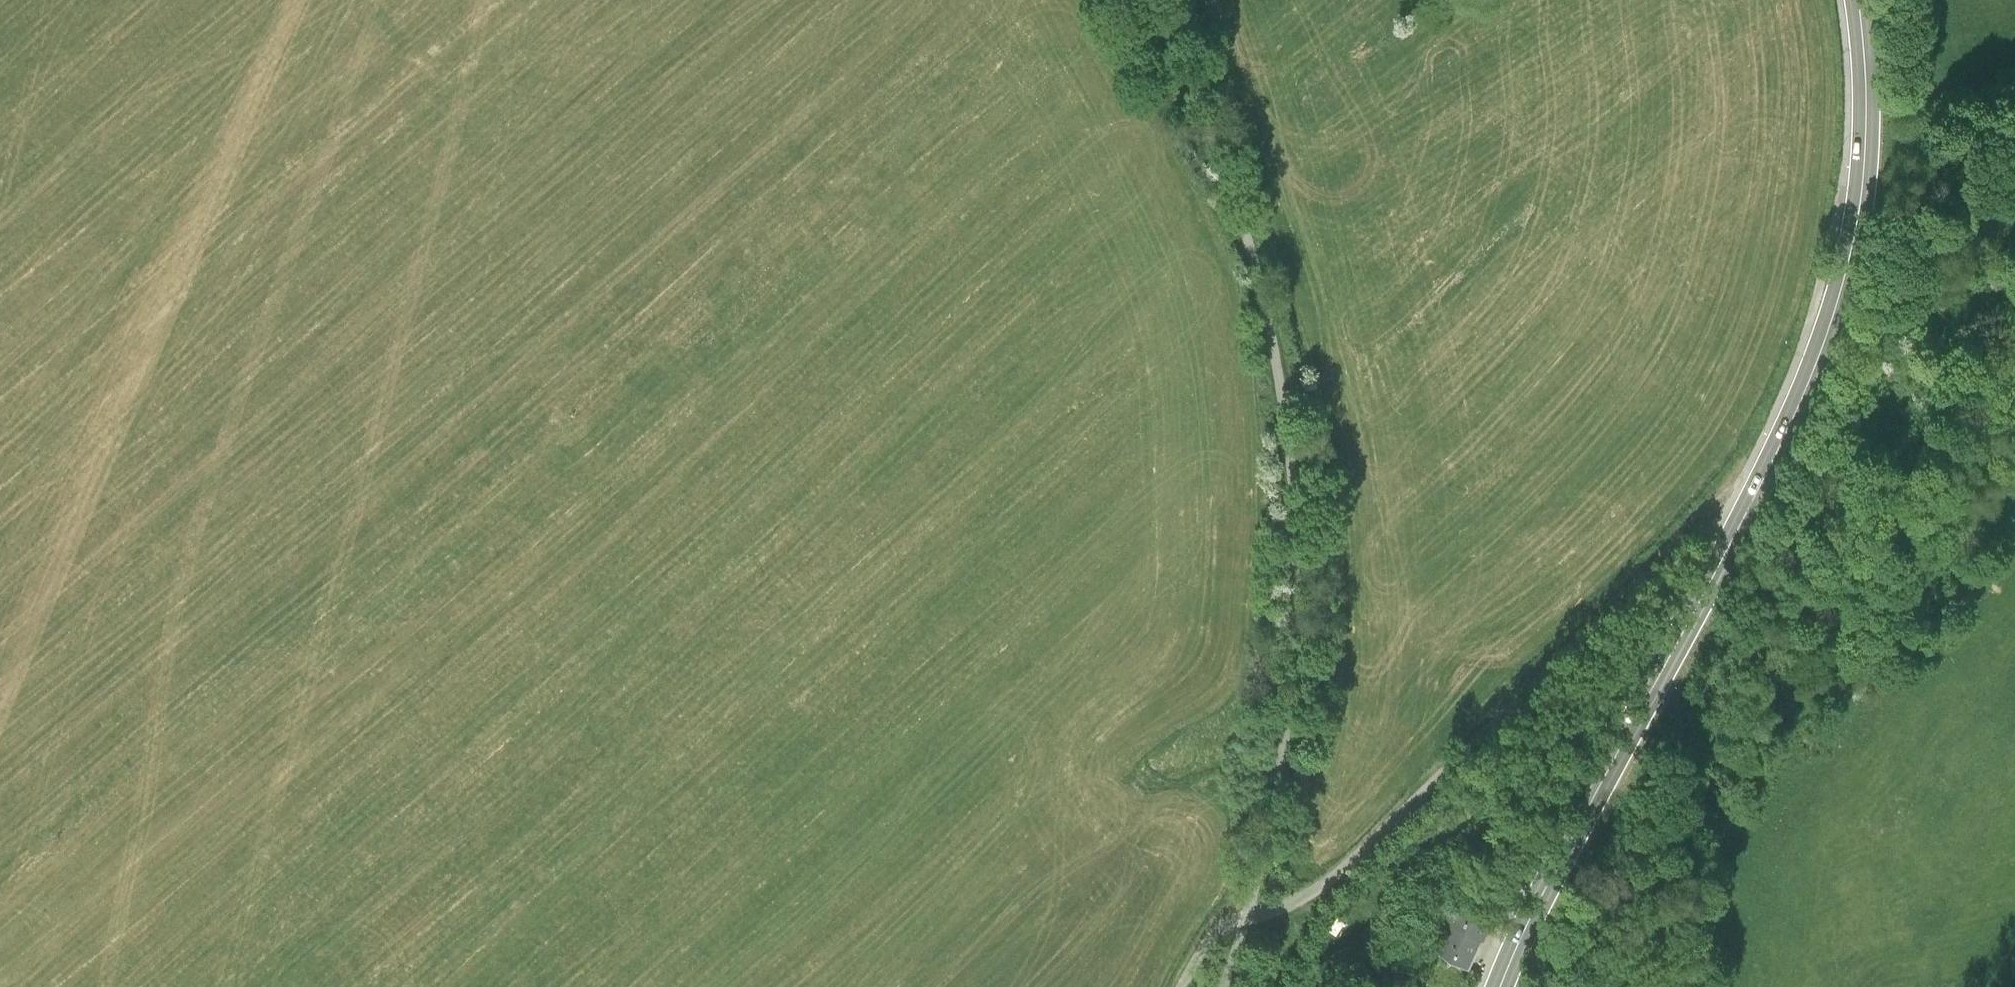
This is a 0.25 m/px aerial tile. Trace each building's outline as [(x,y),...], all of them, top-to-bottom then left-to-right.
[(1433,946),(1468,961),(1488,913),(1453,899),(1433,946)]
